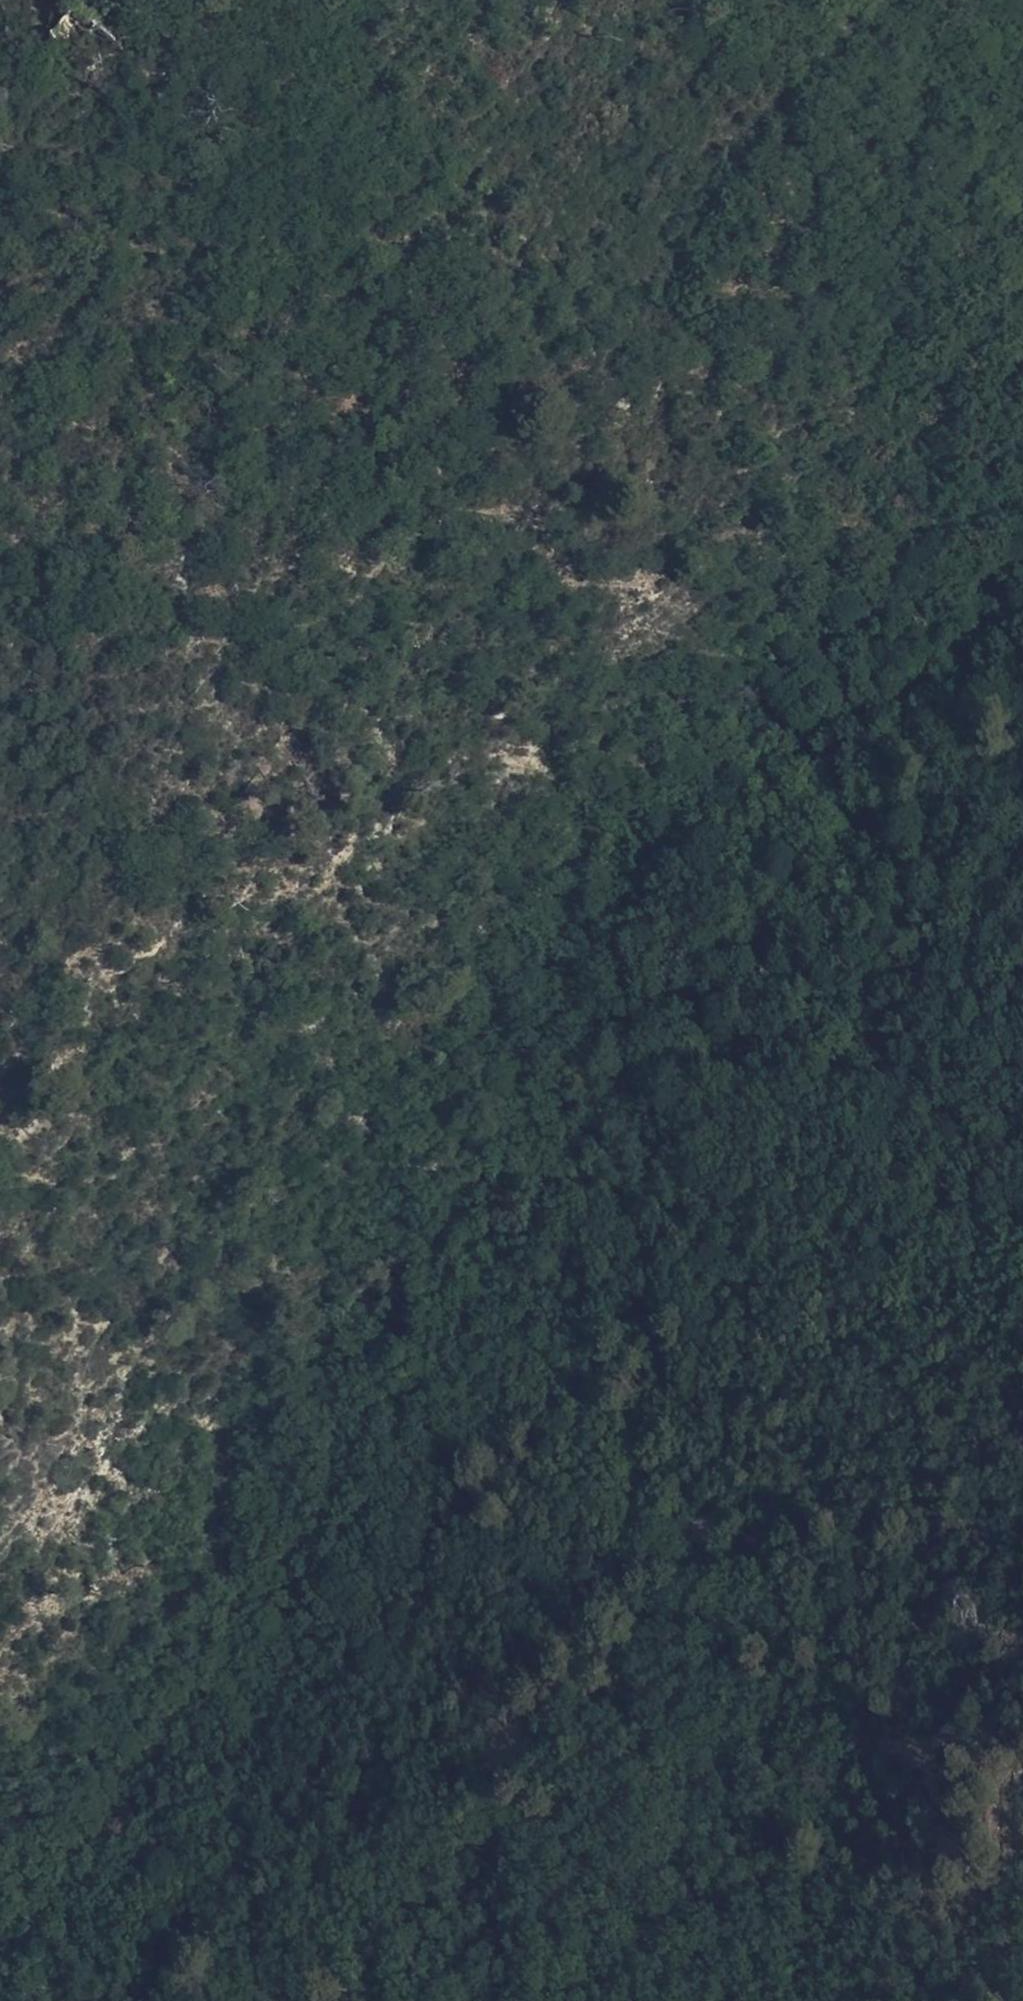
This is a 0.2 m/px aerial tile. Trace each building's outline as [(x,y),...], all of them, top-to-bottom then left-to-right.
[(38,18),(54,0),(23,0),(20,3),(38,18)] [(95,42),(68,22),(46,48),(101,89),(127,54),(103,33),(95,42)]
